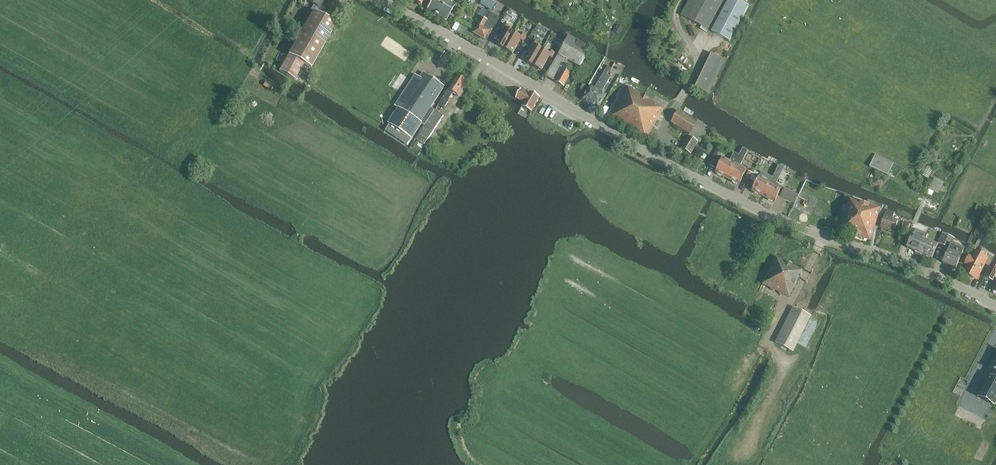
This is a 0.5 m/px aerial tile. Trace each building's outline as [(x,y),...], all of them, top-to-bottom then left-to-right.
[(314,5),(310,11),(310,12),(312,13),(313,12),(316,13),(319,7),(323,0),(306,0),(314,5)] [(446,20),(455,6),(450,3),(452,0),(445,0),(433,0),(427,9),(446,20)] [(480,5),(491,11),(493,12),(493,11),(495,8),(497,4),(496,4),(490,0),(483,0),(480,5)] [(707,30),(709,31),(725,0),(690,0),(681,16),(707,30)] [(729,42),(748,7),(736,0),(729,0),(712,32),(729,42)] [(316,13),(313,12),(312,13),(280,71),(294,79),(303,64),(311,68),(336,24),(321,16),(324,10),(319,7),(316,13)] [(474,33),(485,40),(494,25),(496,26),(500,19),(491,14),(488,20),(483,18),(474,33)] [(496,44),(504,49),(514,33),(508,30),(510,27),(504,24),(501,29),(504,31),(496,44)] [(514,33),(504,49),(512,54),(520,40),(523,42),(526,37),(521,33),(519,36),(514,33)] [(556,80),(555,82),(564,87),(571,74),(569,73),(571,69),(569,68),(571,66),(566,63),(568,60),(579,66),(589,48),(568,36),(546,77),(546,78),(548,75),(556,80)] [(525,61),(533,66),(543,50),(537,47),(539,44),(533,41),(530,46),(533,47),(525,61)] [(385,48),(380,55),(394,64),(399,57),(385,48)] [(543,50),(533,66),(541,71),(549,57),(552,59),(555,53),(549,50),(548,53),(543,50)] [(354,64),(370,61),(369,52),(352,56),(354,64)] [(695,88),(708,94),(725,60),(711,54),(695,88)] [(591,104),(607,75),(608,72),(605,70),(594,89),(590,86),(583,100),(587,102),(587,103),(589,104),(590,104),(591,104)] [(407,146),(422,124),(425,126),(435,111),(431,108),(444,87),(424,73),(420,78),(416,75),(395,106),(398,108),(388,124),(390,125),(385,131),(407,146)] [(607,75),(591,104),(591,105),(592,106),(593,106),(594,106),(598,108),(606,95),(602,93),(611,77),(607,75)] [(448,90),(438,105),(444,109),(450,100),(449,99),(453,93),(458,97),(467,82),(458,76),(449,90),(448,90)] [(628,87),(622,97),(610,118),(646,139),(664,109),(628,87)] [(522,102),(524,103),(522,107),(532,112),(540,98),(530,93),(529,94),(521,90),(516,99),(522,102)] [(419,141),(424,145),(443,116),(435,111),(425,126),(416,139),(419,141)] [(671,123),(689,134),(688,136),(688,137),(681,149),(691,155),(699,142),(700,143),(709,128),(698,121),(696,123),(678,111),(671,123)] [(739,155),(728,179),(733,181),(733,183),(736,184),(737,184),(739,184),(746,170),(740,167),(748,151),(743,148),(739,155)] [(709,165),(715,168),(722,155),(716,152),(709,165)] [(722,176),(728,179),(739,155),(734,153),(729,162),(723,158),(716,173),(718,174),(718,175),(721,177),(722,176)] [(870,167),(888,176),(893,164),(875,155),(870,167)] [(770,182),(763,196),(768,199),(768,200),(771,202),(772,201),(774,202),(781,188),(775,185),(783,168),(779,166),(770,182)] [(759,177),(752,191),(753,191),(754,192),(754,193),(757,195),(758,194),(763,196),(770,182),(773,177),(762,172),(759,177)] [(926,193),(927,193),(932,196),(932,195),(934,192),(935,193),(937,194),(938,194),(940,190),(943,183),(934,178),(930,185),(928,189),(926,193)] [(784,189),(781,196),(795,203),(798,196),(784,189)] [(869,240),(870,240),(879,210),(850,200),(840,231),(869,240)] [(880,228),(894,232),(898,221),(892,219),(894,213),(886,211),(880,228)] [(908,231),(913,234),(917,223),(912,221),(908,231)] [(904,222),(901,230),(907,232),(910,224),(904,222)] [(907,248),(919,253),(925,240),(925,241),(928,235),(923,233),(920,238),(913,235),(907,248)] [(938,244),(949,249),(943,263),(956,269),(965,248),(952,243),(954,238),(943,234),(938,244)] [(925,240),(919,253),(932,259),(937,246),(925,241),(925,240)] [(964,273),(967,274),(966,276),(973,279),(974,277),(977,279),(984,264),(989,267),(995,256),(982,250),(979,256),(974,253),(971,259),(970,258),(966,265),(968,266),(964,273)] [(995,278),(995,258),(995,257),(986,273),(984,277),(993,281),(995,278)] [(763,283),(771,287),(770,288),(789,298),(802,271),(776,258),(763,283)] [(820,321),(811,317),(793,308),(775,343),(793,352),(797,345),(806,349),(820,321)] [(990,369),(994,372),(991,377),(990,376),(978,397),(994,406),(995,402),(995,358),(990,369)]
